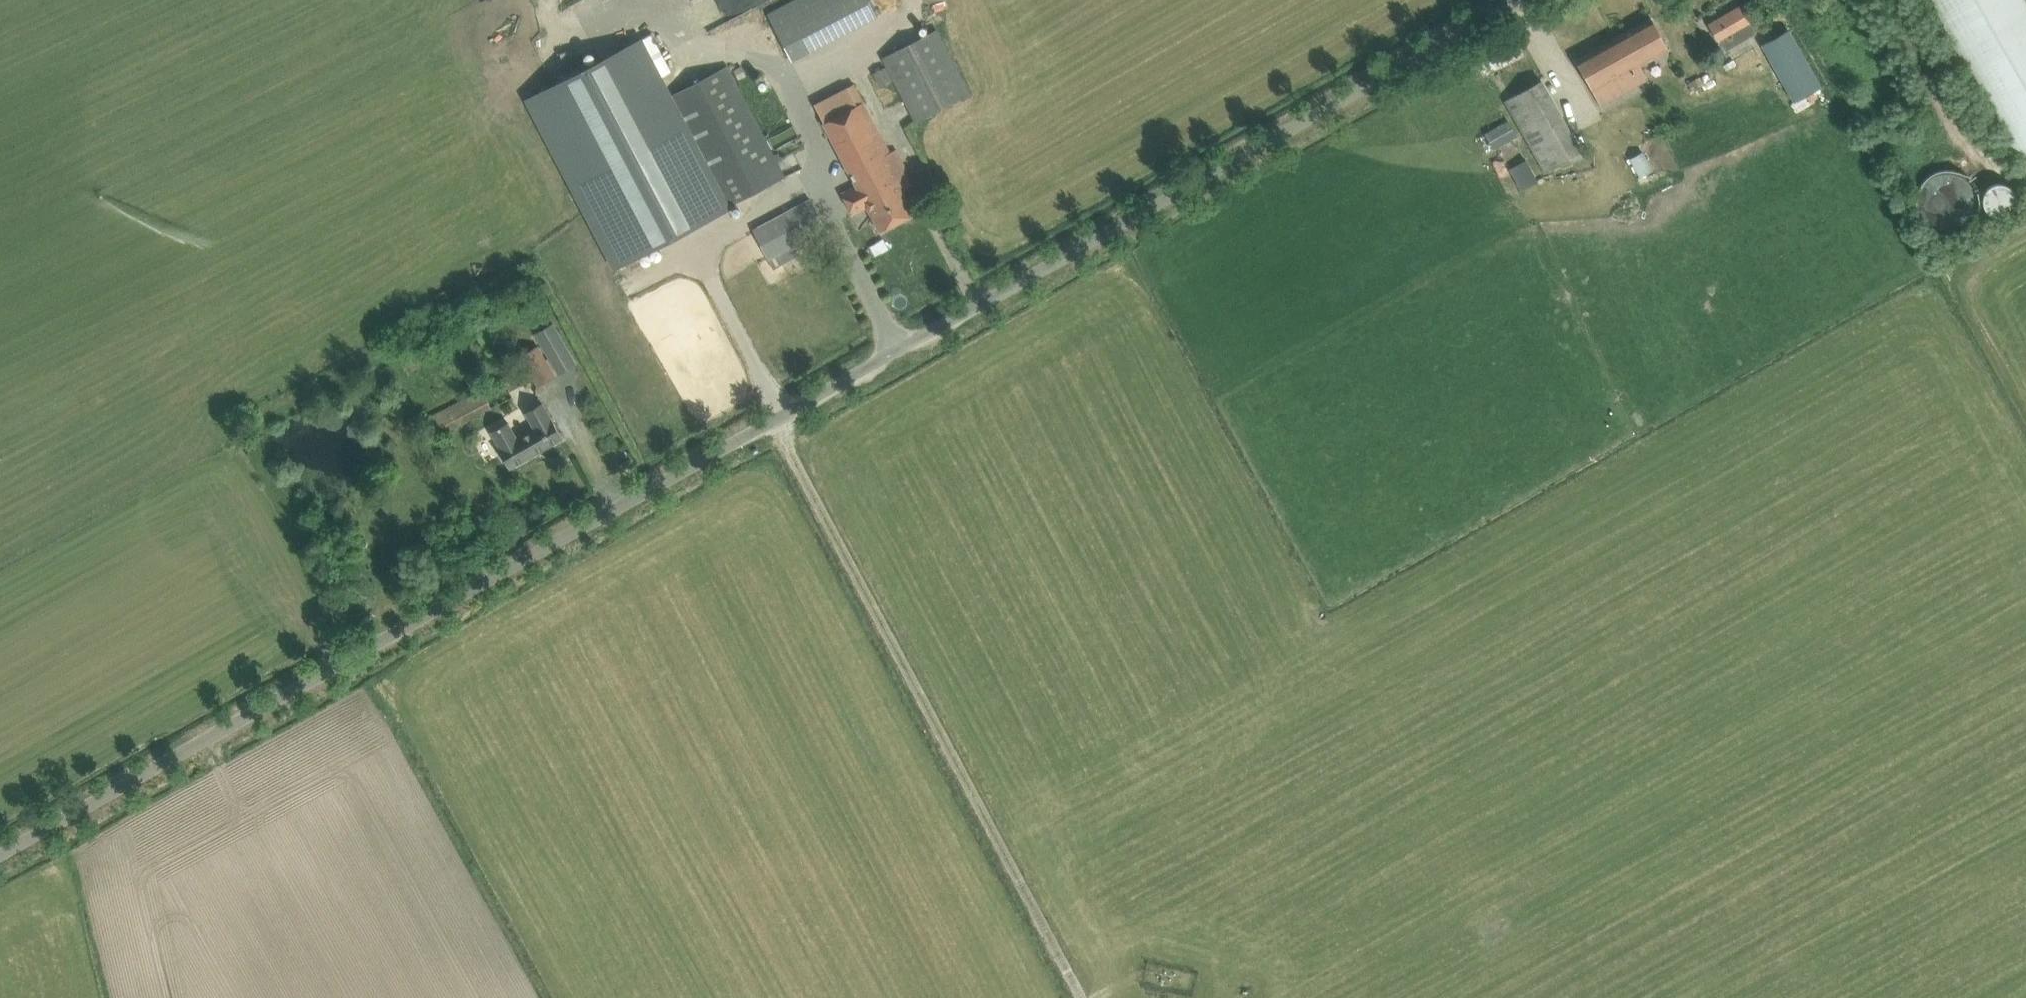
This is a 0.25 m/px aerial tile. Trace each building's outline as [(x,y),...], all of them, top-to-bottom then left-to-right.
[(868,0),(795,0),(769,14),(793,60),(877,17),(868,0)] [(2025,169),(2025,0),(1928,0),(2025,169)] [(1757,32),(1751,23),(1741,6),(1710,24),(1725,51),(1757,32)] [(1669,49),(1662,35),(1652,18),(1576,60),(1601,106),(1645,82),(1636,67),(1669,49)] [(711,42),(735,37),(733,29),(710,34),(711,42)] [(936,31),(885,58),(919,120),(970,93),(936,31)] [(1789,31),(1764,45),(1794,100),(1819,86),(1789,31)] [(557,83),(525,99),(615,270),(631,261),(733,208),(730,203),(727,205),(670,96),(674,95),(644,38),(557,83)] [(674,95),(670,96),(727,205),(730,203),(785,175),(729,66),(674,95)] [(742,66),(735,70),(740,79),(747,75),(742,66)] [(1546,170),(1583,149),(1543,80),(1506,101),(1546,170)] [(908,170),(898,152),(897,149),(893,152),(856,82),(815,104),(858,186),(843,194),(853,214),(869,206),(882,230),(915,212),(903,189),(913,184),(906,171),(908,170)] [(1489,133),(1487,135),(1495,149),(1497,147),(1517,136),(1509,122),(1489,133)] [(1654,169),(1644,151),(1630,158),(1640,177),(1654,169)] [(1528,163),(1515,170),(1523,187),(1537,180),(1528,163)] [(1513,167),(1501,172),(1509,194),(1521,190),(1513,167)] [(1919,190),(1918,203),(1920,214),(1924,220),(1929,225),(1937,230),(1944,232),(1951,232),(1956,231),(1962,230),(1967,227),(1971,223),(1975,219),(1978,212),(1979,204),(1979,197),(1976,190),(1972,183),(1968,178),(1963,174),(1957,172),(1949,170),(1941,171),(1936,173),(1931,176),(1927,179),(1923,184),(1919,190)] [(827,228),(811,200),(755,230),(770,258),(827,228)] [(553,323),(536,333),(560,374),(577,364),(553,323)] [(537,347),(523,355),(539,383),(553,375),(537,347)] [(515,370),(503,378),(510,390),(522,382),(515,370)] [(463,398),(423,419),(432,436),(492,406),(483,388),(463,398)] [(507,422),(490,432),(510,468),(564,437),(553,418),(543,402),(527,411),(536,428),(516,439),(507,422)]
